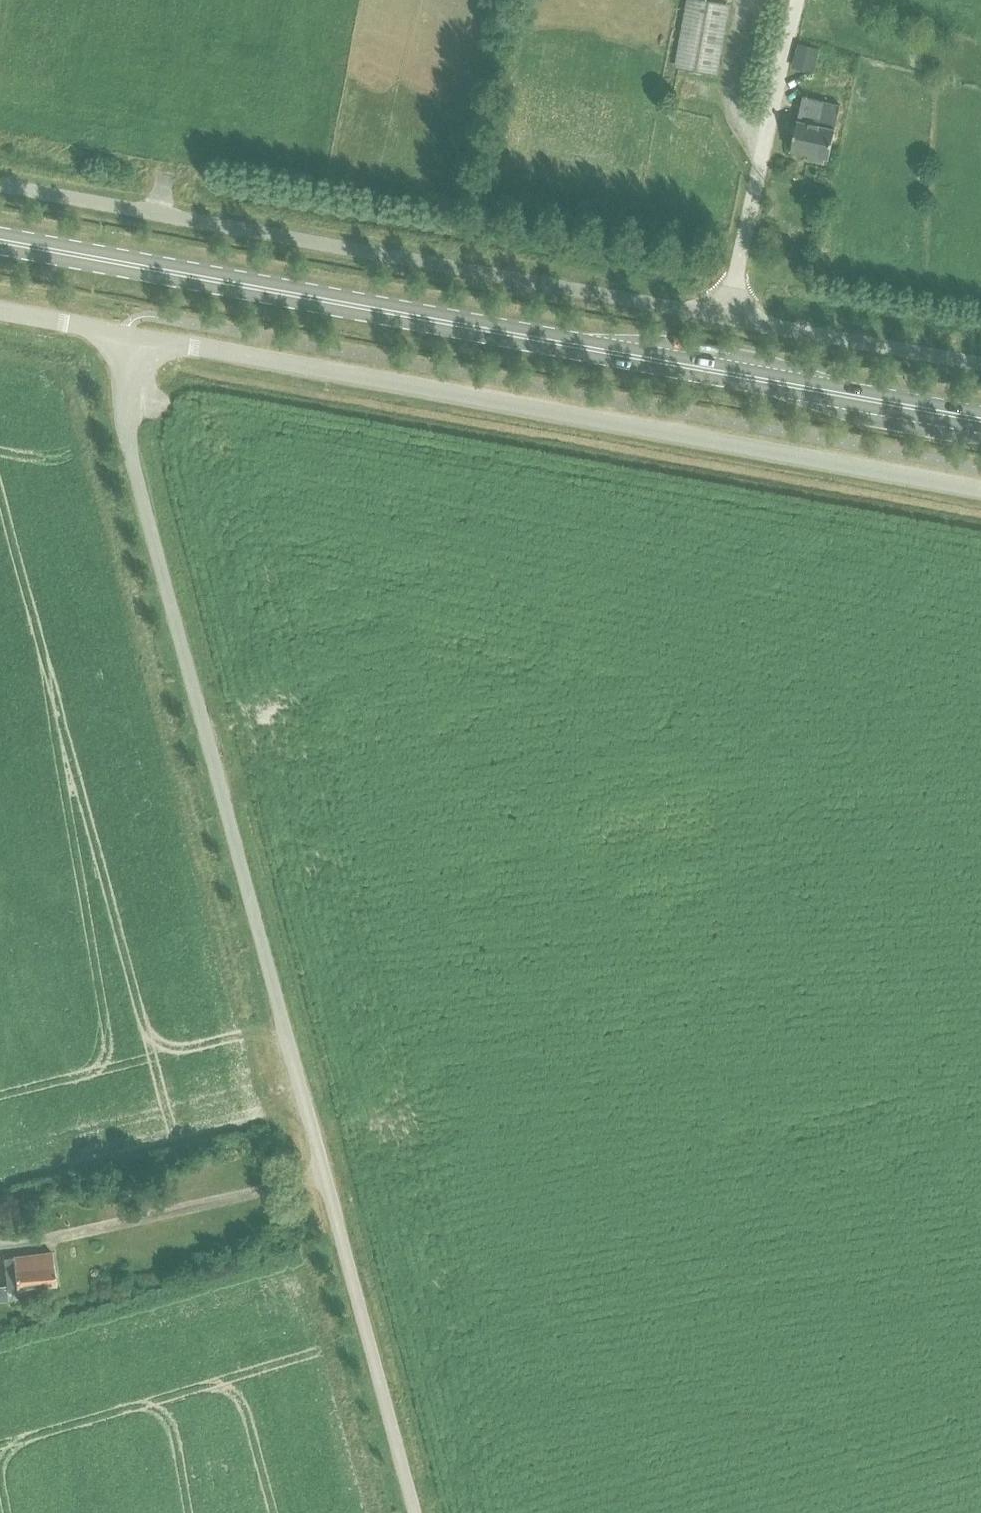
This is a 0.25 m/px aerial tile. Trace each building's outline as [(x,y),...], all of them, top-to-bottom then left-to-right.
[(677,68),(713,74),(726,3),(710,0),(690,0),(677,68)] [(812,73),(819,48),(796,42),(789,66),(812,73)] [(801,97),(791,150),(808,154),(807,159),(822,162),(823,158),(828,159),(834,129),(839,104),(825,101),(801,97)] [(55,1285),(51,1252),(3,1258),(6,1285),(0,1286),(0,1302),(8,1301),(7,1291),(55,1285)]
